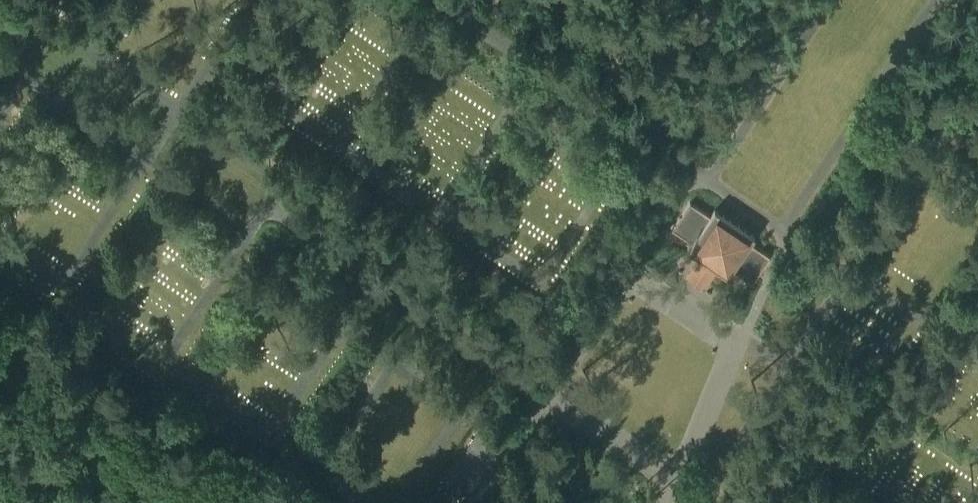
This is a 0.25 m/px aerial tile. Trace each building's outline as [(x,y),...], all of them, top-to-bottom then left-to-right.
[(710,216),(690,202),(671,229),(692,243),(687,249),(699,257),(693,267),(709,278),(715,268),(727,276),(732,270),(752,283),(770,256),(750,243),(754,236),(714,209),(710,216)] [(479,430),(468,448),(476,453),(488,435),(479,430)]
